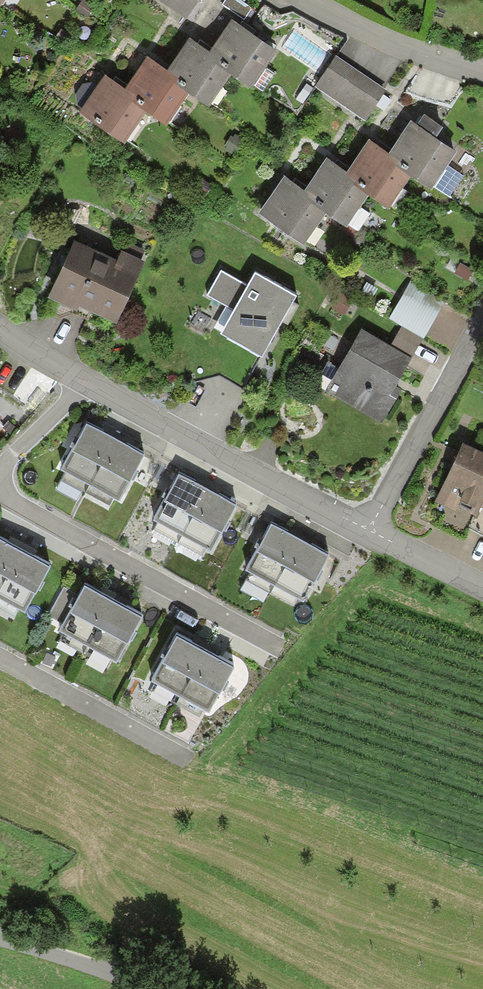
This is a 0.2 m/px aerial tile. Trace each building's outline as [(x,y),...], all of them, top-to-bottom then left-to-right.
[(186,23),(200,0),(149,0),(186,23)] [(235,0),(224,0),(219,7),(243,23),(251,11),(235,0)] [(232,23),(211,54),(207,59),(216,65),(231,75),(237,79),(262,43),(232,23)] [(189,40),(167,73),(163,79),(173,85),(187,94),(194,99),(216,65),(207,59),(211,54),(189,40)] [(276,53),(262,43),(237,79),(252,89),(276,53)] [(388,93),(334,57),(313,89),(368,124),(388,93)] [(167,73),(146,58),(124,90),(121,95),(133,102),(145,110),(152,115),(173,85),(163,79),(167,73)] [(208,108),(231,75),(216,65),(194,99),(208,108)] [(124,90),(103,76),(77,115),(110,137),(133,102),(121,95),(124,90)] [(167,125),(187,94),(173,85),(152,115),(167,125)] [(122,145),(145,110),(133,102),(110,137),(122,145)] [(412,121),(391,152),(388,157),(396,163),(411,173),(418,177),(442,141),(412,121)] [(370,138),(348,171),(344,177),(353,183),(367,192),(374,197),(396,163),(388,157),(391,152),(370,138)] [(456,151),(442,141),(418,177),(432,187),(456,151)] [(348,171),(326,156),(304,189),(301,193),(313,201),(325,209),(333,213),(353,183),(344,177),(348,171)] [(389,207),(411,173),(396,163),(374,197),(389,207)] [(453,193),(461,173),(447,167),(438,187),(453,193)] [(304,189),(283,175),(257,213),(290,235),(313,201),(301,193),(304,189)] [(347,223),(367,192),(353,183),(333,213),(347,223)] [(302,243),(325,209),(313,201),(290,235),(302,243)] [(48,291),(110,318),(137,258),(120,250),(113,266),(68,246),(48,291)] [(254,352),(291,291),(254,269),(243,286),(215,269),(201,293),(228,309),(216,329),(254,352)] [(404,284),(384,315),(414,334),(434,303),(404,284)] [(325,393),(370,419),(404,359),(358,334),(325,393)] [(146,458),(84,424),(57,471),(120,506),(146,458)] [(459,442),(430,506),(465,522),(471,508),(482,483),(482,453),(459,442)] [(234,509),(171,474),(144,522),(207,557),(234,509)] [(471,508),(482,513),(482,483),(471,508)] [(329,558),(266,523),(239,571),(302,606),(329,558)] [(0,536),(0,603),(24,617),(53,567),(0,536)] [(148,614),(82,576),(49,634),(115,672),(148,614)] [(234,663),(175,631),(143,691),(202,723),(234,663)]
